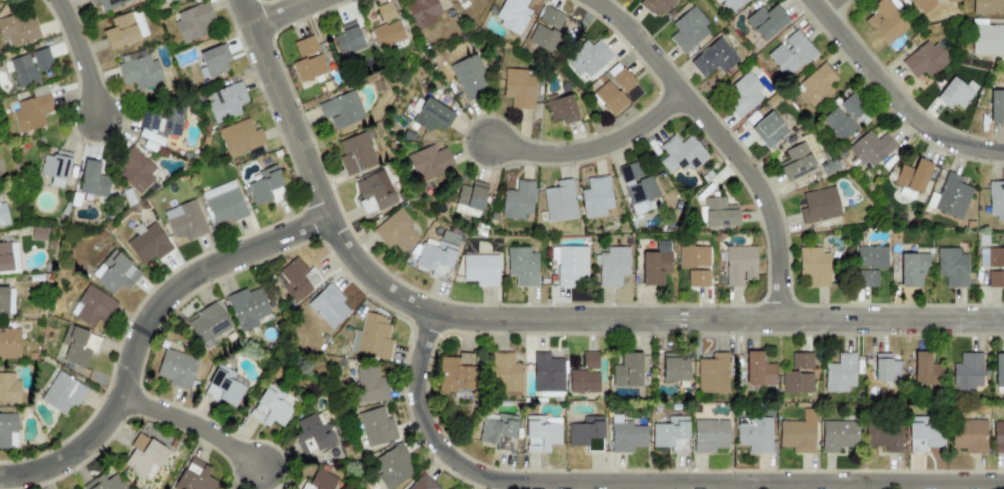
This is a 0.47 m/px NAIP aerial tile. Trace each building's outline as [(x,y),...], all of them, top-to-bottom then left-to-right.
[(97,1),(102,13),(133,0),(89,0),(91,4),(97,1)] [(414,4),(407,7),(415,31),(437,23),(435,16),(441,14),(436,0),(413,0),(414,4)] [(525,8),(529,0),(504,0),(495,17),(502,21),(499,26),(518,37),(532,12),(525,8)] [(676,0),(642,0),(639,4),(663,20),(676,0)] [(730,15),(747,0),(716,0),(730,15)] [(892,44),(910,25),(883,0),(879,0),(871,8),(875,11),(867,20),(892,44)] [(923,16),(937,3),(934,0),(908,0),(923,16)] [(1001,16),(1001,2),(1003,2),(1003,0),(973,0),(973,16),(1001,16)] [(175,12),(178,22),(175,23),(180,43),(209,35),(206,26),(214,24),(208,3),(175,12)] [(406,41),(398,19),(396,20),(390,3),(376,8),(382,24),(370,28),(378,50),(406,41)] [(760,6),(744,20),(763,43),(789,21),(775,5),(765,13),(760,6)] [(564,15),(544,7),(538,23),(558,31),(564,15)] [(672,25),(677,31),(669,38),(683,55),(711,31),(692,8),(672,25)] [(108,51),(148,36),(138,10),(111,20),(114,28),(102,32),(108,51)] [(33,12),(0,20),(0,42),(7,40),(9,47),(39,39),(33,12)] [(339,26),(341,33),(333,35),(338,56),(363,50),(357,22),(339,26)] [(555,53),(562,34),(534,25),(528,43),(555,53)] [(972,25),(972,55),(1003,56),(1003,26),(972,25)] [(816,54),(797,30),(782,42),(783,42),(766,55),(786,79),(816,54)] [(318,51),(312,35),(292,43),(298,59),(318,51)] [(722,74),(739,60),(720,36),(689,62),(703,79),(717,68),(722,74)] [(901,61),(914,79),(924,73),(928,78),(949,63),(932,39),(901,61)] [(598,40),(590,47),(586,42),(564,60),(582,83),(613,59),(598,40)] [(209,79),(229,71),(218,45),(198,54),(209,79)] [(39,73),(54,67),(46,48),(31,54),(39,73)] [(120,57),(121,63),(146,55),(145,50),(120,57)] [(16,88),(38,84),(33,54),(11,58),(16,88)] [(162,82),(152,54),(117,66),(123,86),(134,83),(136,91),(162,82)] [(291,64),(299,84),(327,74),(320,54),(291,64)] [(451,65),(463,102),(479,97),(477,89),(487,86),(478,56),(451,65)] [(629,103),(623,95),(636,84),(617,63),(606,72),(611,78),(593,93),(613,117),(629,103)] [(831,86),(838,80),(823,63),(797,87),(817,108),(835,91),(831,86)] [(533,110),(534,77),(527,76),(527,70),(504,69),(503,98),(511,98),(511,109),(533,110)] [(766,95),(746,73),(725,93),(731,99),(725,105),(739,120),(766,95)] [(948,109),(953,103),(961,110),(978,88),(970,81),(965,87),(953,77),(935,98),(948,109)] [(241,116),(238,105),(246,103),(241,84),(206,93),(213,123),(241,116)] [(323,120),(329,118),(334,131),(365,119),(354,90),(317,104),(323,120)] [(990,91),(989,124),(1003,124),(1003,91),(990,91)] [(46,126),(42,114),(52,111),(47,94),(10,104),(17,133),(46,126)] [(578,122),(572,95),(557,98),(557,94),(545,97),(550,122),(561,120),(562,125),(578,122)] [(857,128),(851,121),(864,109),(851,94),(837,106),(821,120),(840,142),(857,128)] [(414,120),(442,135),(454,113),(426,98),(414,120)] [(140,128),(179,138),(185,112),(164,107),(161,118),(143,113),(140,128)] [(750,129),(767,150),(788,133),(771,112),(750,129)] [(259,128),(253,131),(248,118),(217,129),(228,158),(265,145),(259,128)] [(377,165),(369,142),(375,140),(371,130),(338,142),(343,157),(338,158),(345,177),(377,165)] [(895,147),(884,134),(877,141),(868,130),(848,149),(868,171),(895,147)] [(707,156),(690,136),(680,144),(673,136),(660,147),(667,156),(659,162),(669,174),(678,167),(684,175),(707,156)] [(816,169),(804,143),(784,151),(788,160),(778,164),(785,182),(816,169)] [(409,157),(417,183),(453,171),(445,145),(409,157)] [(158,173),(134,148),(114,167),(138,192),(158,173)] [(49,186),(65,189),(71,154),(54,150),(53,157),(43,155),(39,176),(51,178),(49,186)] [(893,185),(903,188),(900,195),(917,201),(931,164),(917,159),(913,170),(900,165),(893,185)] [(107,198),(110,177),(100,175),(102,163),(84,160),(78,193),(107,198)] [(617,168),(622,185),(624,185),(630,206),(658,198),(652,176),(642,179),(637,162),(617,168)] [(284,186),(276,165),(257,172),(260,180),(246,185),(254,207),(272,200),(269,192),(284,186)] [(393,204),(389,195),(393,193),(383,170),(353,184),(367,216),(393,204)] [(963,219),(972,188),(960,184),(962,177),(945,172),(934,211),(963,219)] [(606,216),(606,210),(612,209),(609,176),(587,179),(588,190),(580,191),(583,219),(606,216)] [(571,179),(555,181),(556,188),(542,190),(547,223),(577,219),(571,179)] [(479,218),(488,185),(472,181),(470,188),(460,185),(453,212),(479,218)] [(516,191),(503,191),(502,219),(524,220),(524,215),(532,215),(533,181),(516,181),(516,191)] [(989,215),(997,215),(997,222),(1003,222),(1003,182),(988,182),(989,215)] [(215,225),(227,219),(229,224),(248,216),(236,186),(204,199),(215,225)] [(799,210),(802,225),(841,216),(835,187),(802,194),(805,209),(799,210)] [(704,198),(705,228),(738,227),(737,205),(725,206),(725,198),(704,198)] [(162,212),(172,239),(184,234),(187,241),(208,234),(195,200),(162,212)] [(4,203),(0,204),(0,227),(9,225),(4,203)] [(393,244),(401,253),(418,239),(408,228),(413,224),(400,208),(372,231),(387,249),(393,244)] [(141,233),(140,232),(125,243),(142,265),(153,257),(157,261),(173,249),(153,223),(141,233)] [(46,228),(31,228),(31,240),(46,241),(46,228)] [(448,279),(459,236),(442,231),(437,248),(421,243),(413,269),(448,279)] [(0,244),(0,273),(19,271),(16,242),(0,244)] [(588,247),(551,247),(550,261),(557,261),(557,288),(576,288),(576,283),(587,283),(588,247)] [(629,247),(601,248),(601,256),(594,256),(594,265),(599,265),(599,287),(621,287),(621,276),(629,276),(629,247)] [(709,248),(679,247),(678,268),(709,268),(709,248)] [(725,287),(741,288),(742,280),(756,280),(756,247),(726,247),(725,287)] [(877,288),(878,270),(887,270),(887,248),(856,247),(856,270),(857,270),(856,288),(877,288)] [(537,287),(538,254),(530,253),(530,248),(507,248),(507,276),(515,277),(515,287),(537,287)] [(829,288),(829,254),(821,254),(821,248),(805,248),(804,287),(829,288)] [(945,288),(967,288),(967,254),(959,254),(959,248),(937,248),(936,277),(945,277),(945,288)] [(979,248),(979,267),(988,267),(987,288),(1003,288),(1003,248),(979,248)] [(141,275),(114,250),(91,275),(112,294),(120,286),(126,291),(141,275)] [(641,253),(643,286),(663,286),(663,275),(671,274),(670,252),(641,253)] [(929,254),(900,254),(900,288),(921,287),(921,273),(929,273),(929,254)] [(498,256),(463,256),(462,281),(476,282),(476,287),(498,287),(498,256)] [(308,272),(296,258),(272,279),(294,305),(322,281),(312,269),(308,272)] [(709,271),(688,271),(688,287),(709,288),(709,271)] [(344,300),(329,283),(306,305),(331,331),(350,312),(341,303),(344,300)] [(105,323),(117,304),(88,285),(69,314),(92,329),(98,319),(105,323)] [(259,327),(257,319),(269,316),(261,288),(246,292),(246,290),(227,295),(238,333),(259,327)] [(195,313),(198,317),(188,323),(203,351),(219,343),(216,337),(231,329),(216,302),(195,313)] [(389,361),(392,340),(387,339),(390,317),(363,313),(360,332),(353,331),(349,354),(389,361)] [(84,369),(90,352),(95,353),(100,337),(67,326),(60,344),(67,347),(62,362),(84,369)] [(0,329),(0,359),(20,359),(19,329),(0,329)] [(188,392),(198,359),(164,349),(156,376),(169,380),(167,385),(188,392)] [(564,359),(549,359),(549,353),(534,352),(533,396),(563,396),(564,359)] [(774,386),(774,364),(762,364),(762,352),(745,352),(744,385),(774,386)] [(930,352),(914,352),(913,385),(942,385),(942,365),(930,365),(930,352)] [(521,364),(513,364),(513,353),(491,353),(492,393),(522,392),(521,364)] [(582,353),(582,369),(598,369),(598,353),(582,353)] [(641,353),(620,354),(621,365),(612,365),(612,387),(642,387),(641,353)] [(662,381),(689,382),(689,353),(662,353),(662,381)] [(698,360),(698,393),(728,393),(728,353),(711,353),(711,360),(698,360)] [(812,370),(812,354),(791,353),(790,370),(812,370)] [(981,390),(982,354),(960,353),(960,365),(952,364),(952,390),(981,390)] [(473,394),(474,354),(458,354),(458,359),(439,359),(438,394),(473,394)] [(854,387),(855,354),(837,354),(837,365),(824,364),(824,393),(847,393),(847,387),(854,387)] [(891,354),(875,354),(874,381),(901,382),(902,362),(891,362),(891,354)] [(245,388),(230,380),(234,373),(218,365),(201,396),(216,404),(218,400),(234,408),(245,388)] [(356,369),(356,383),(352,383),(353,404),(387,402),(387,377),(378,378),(378,368),(356,369)] [(570,370),(569,393),(598,393),(599,371),(570,370)] [(87,390),(58,371),(39,400),(64,416),(71,404),(75,407),(87,390)] [(812,396),(813,373),(782,372),(781,395),(812,396)] [(20,381),(14,380),(14,374),(0,373),(0,404),(19,404),(20,381)] [(292,410),(273,398),(275,394),(265,388),(247,416),(267,428),(271,421),(281,428),(292,410)] [(364,449),(398,439),(391,417),(386,419),(382,407),(355,415),(364,449)] [(791,453),(813,454),(815,410),(802,409),(801,422),(779,422),(778,447),(792,448),(791,453)] [(517,417),(483,412),(478,442),(498,445),(497,449),(512,452),(517,417)] [(295,422),(300,434),(293,437),(302,457),(331,444),(326,432),(323,433),(314,414),(295,422)] [(9,428),(12,428),(12,415),(0,415),(0,450),(9,450),(9,428)] [(646,427),(631,427),(631,422),(621,422),(621,416),(611,416),(611,454),(633,453),(633,448),(647,448),(646,427)] [(560,445),(561,418),(526,417),(525,453),(548,454),(549,445),(560,445)] [(568,447),(587,446),(587,452),(603,452),(603,417),(582,417),(582,425),(568,425),(568,447)] [(687,417),(667,417),(667,424),(652,425),(652,448),(673,447),(673,452),(688,452),(687,417)] [(771,418),(751,418),(751,424),(736,425),(736,445),(747,445),(747,455),(771,454),(771,418)] [(728,421),(694,420),(693,454),(714,454),(714,449),(728,449),(728,421)] [(857,422),(821,421),(821,454),(837,454),(837,447),(857,448),(857,422)] [(951,449),(964,449),(964,454),(985,454),(986,421),(951,421),(951,449)] [(993,423),(992,454),(1003,454),(1003,424),(993,423)] [(901,453),(900,425),(864,426),(864,448),(884,447),(884,453),(901,453)] [(122,465),(149,481),(168,451),(141,434),(122,465)] [(400,443),(371,460),(380,473),(376,476),(384,488),(390,488),(414,475),(407,463),(411,461),(400,443)] [(206,477),(210,467),(188,457),(174,488),(211,488),(215,481),(206,477)] [(336,479),(315,469),(307,485),(315,488),(314,488),(331,488),(336,479)] [(439,488),(422,473),(408,488),(438,488),(439,488)] [(115,474),(105,481),(100,475),(82,488),(126,488),(115,474)]
